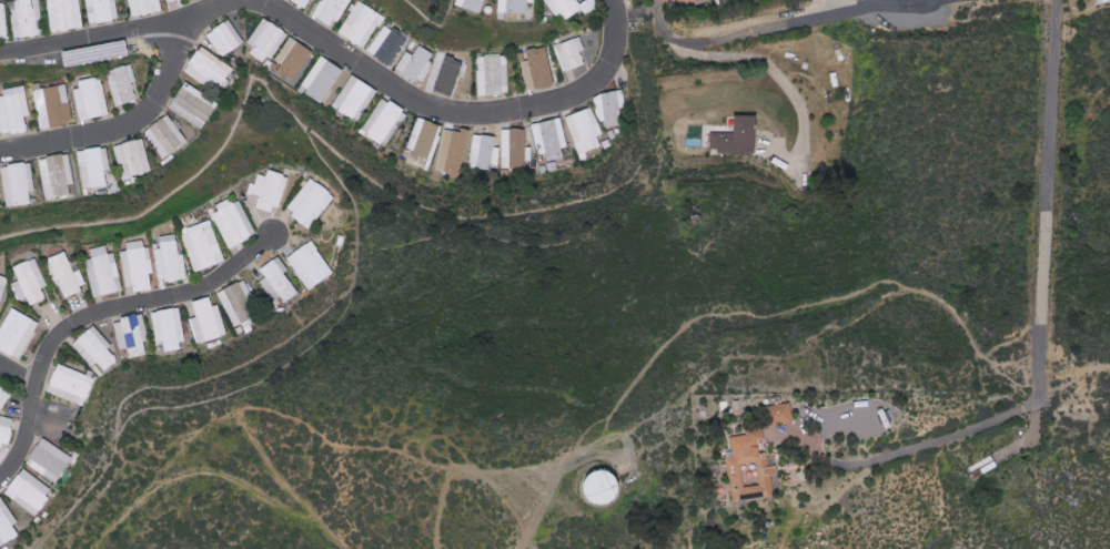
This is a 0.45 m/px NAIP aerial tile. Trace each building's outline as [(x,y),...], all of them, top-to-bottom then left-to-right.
[(15,36),(42,36),(41,0),(14,0),(15,36)] [(51,31),(83,29),(82,0),(50,0),(51,31)] [(90,21),(119,20),(118,0),(89,0),(90,21)] [(130,9),(141,9),(141,13),(162,13),(162,0),(130,0),(130,9)] [(347,0),(319,0),(319,21),(347,21),(347,0)] [(386,16),(359,0),(340,33),(366,49),(386,16)] [(457,9),(484,10),(484,0),(457,0),(457,9)] [(499,13),(530,14),(531,0),(499,0),(499,13)] [(550,16),(579,16),(579,0),(550,0),(550,16)] [(5,2),(0,3),(0,39),(11,37),(5,2)] [(269,64),(286,31),(262,18),(249,44),(254,46),(250,54),(269,64)] [(222,57),(245,43),(230,19),(207,33),(222,57)] [(369,50),(391,66),(409,40),(387,24),(369,50)] [(566,73),(587,64),(582,52),(586,50),(581,36),(555,47),(566,73)] [(282,63),(276,71),(293,82),(313,51),(291,37),(276,59),(282,63)] [(438,55),(420,45),(414,55),(407,51),(396,70),(421,84),(438,55)] [(205,86),(209,80),(220,88),(233,68),(201,46),(184,71),(205,86)] [(528,91),(555,87),(549,47),(528,50),(530,61),(523,62),(528,91)] [(428,88),(457,97),(469,60),(440,51),(428,88)] [(300,87),(322,103),(344,70),(322,55),(300,87)] [(510,95),(509,56),(478,56),(479,96),(510,95)] [(116,107),(138,101),(133,83),(138,82),(132,64),(105,71),(116,107)] [(357,122),(377,91),(352,75),(332,106),(357,122)] [(110,115),(103,76),(79,80),(80,88),(74,89),(79,120),(110,115)] [(168,107),(201,130),(219,105),(185,81),(168,107)] [(43,129),(74,124),(68,84),(37,89),(43,129)] [(27,85),(4,89),(5,96),(0,96),(0,113),(3,135),(29,131),(26,116),(31,115),(27,85)] [(621,125),(619,108),(625,108),(623,91),(596,94),(600,128),(621,125)] [(386,148),(408,114),(383,97),(360,131),(386,148)] [(602,147),(598,136),(602,134),(593,107),(565,116),(578,155),(602,147)] [(179,129),(181,127),(170,112),(150,128),(154,134),(147,139),(163,160),(188,141),(179,129)] [(703,125),(704,148),(718,148),(718,154),(759,153),(758,116),(728,116),(728,125),(703,125)] [(532,124),(537,153),(545,152),(547,162),(564,159),(562,148),(567,147),(562,119),(532,124)] [(526,129),(502,129),(502,169),(530,168),(529,147),(526,147),(526,129)] [(470,167),(499,168),(500,147),(495,147),(496,136),(471,135),(470,167)] [(113,146),(119,166),(127,163),(129,172),(121,174),(123,179),(152,172),(143,138),(113,146)] [(108,147),(78,150),(81,189),(107,186),(106,170),(110,170),(108,147)] [(74,184),(69,153),(38,158),(45,199),(72,195),(70,185),(74,184)] [(32,203),(31,192),(36,191),(31,161),(7,165),(9,183),(5,184),(8,206),(32,203)] [(290,176),(270,170),(268,177),(260,174),(254,194),(260,195),(257,208),(278,214),(290,176)] [(313,229),(336,195),(310,178),(288,212),(313,229)] [(258,235),(240,200),(232,205),(230,202),(211,211),(230,249),(258,235)] [(181,232),(197,273),(227,261),(211,221),(181,232)] [(188,279),(185,254),(179,254),(177,235),(160,237),(161,245),(155,246),(159,282),(188,279)] [(287,258),(310,291),(335,273),(312,240),(287,258)] [(95,298),(123,292),(113,244),(91,249),(94,261),(88,262),(95,298)] [(75,272),(67,252),(50,257),(64,297),(88,288),(82,269),(75,272)] [(260,269),(266,278),(261,282),(275,303),(283,298),(286,303),(299,294),(285,272),(288,270),(279,256),(260,269)] [(47,286),(38,258),(14,266),(19,281),(14,283),(19,300),(27,298),(30,305),(46,300),(42,287),(47,286)] [(8,279),(0,277),(0,309),(8,279)] [(234,328),(257,316),(249,299),(253,297),(245,280),(217,293),(234,328)] [(193,302),(197,318),(190,320),(198,344),(227,335),(218,304),(213,306),(210,297),(193,302)] [(12,308),(0,331),(0,348),(20,359),(40,322),(12,308)] [(180,309),(152,311),(155,342),(164,341),(165,352),(184,350),(180,309)] [(143,314),(114,321),(120,350),(127,349),(129,358),(147,354),(144,342),(149,341),(143,314)] [(118,360),(109,350),(113,346),(94,326),(73,346),(94,368),(98,364),(105,372),(118,360)] [(47,394),(85,406),(95,377),(56,365),(47,394)] [(12,396),(0,388),(0,413),(12,396)] [(775,423),(794,422),(792,403),(774,405),(775,423)] [(0,416),(0,449),(7,451),(14,419),(0,416)] [(781,495),(777,457),(761,459),(759,445),(765,444),(764,432),(731,436),(734,457),(726,457),(731,501),(781,495)] [(73,456),(42,438),(26,465),(57,483),(73,456)] [(37,515),(54,488),(21,469),(5,496),(37,515)] [(587,495),(586,489),(586,484),(588,478),(593,474),(597,471),(603,470),(608,471),(613,474),(617,478),(619,482),(620,488),(619,492),(617,498),(613,501),(607,504),(602,505),(596,504),(591,500),(587,495)] [(20,535),(14,525),(18,523),(3,497),(0,498),(0,538),(4,544),(20,535)]
